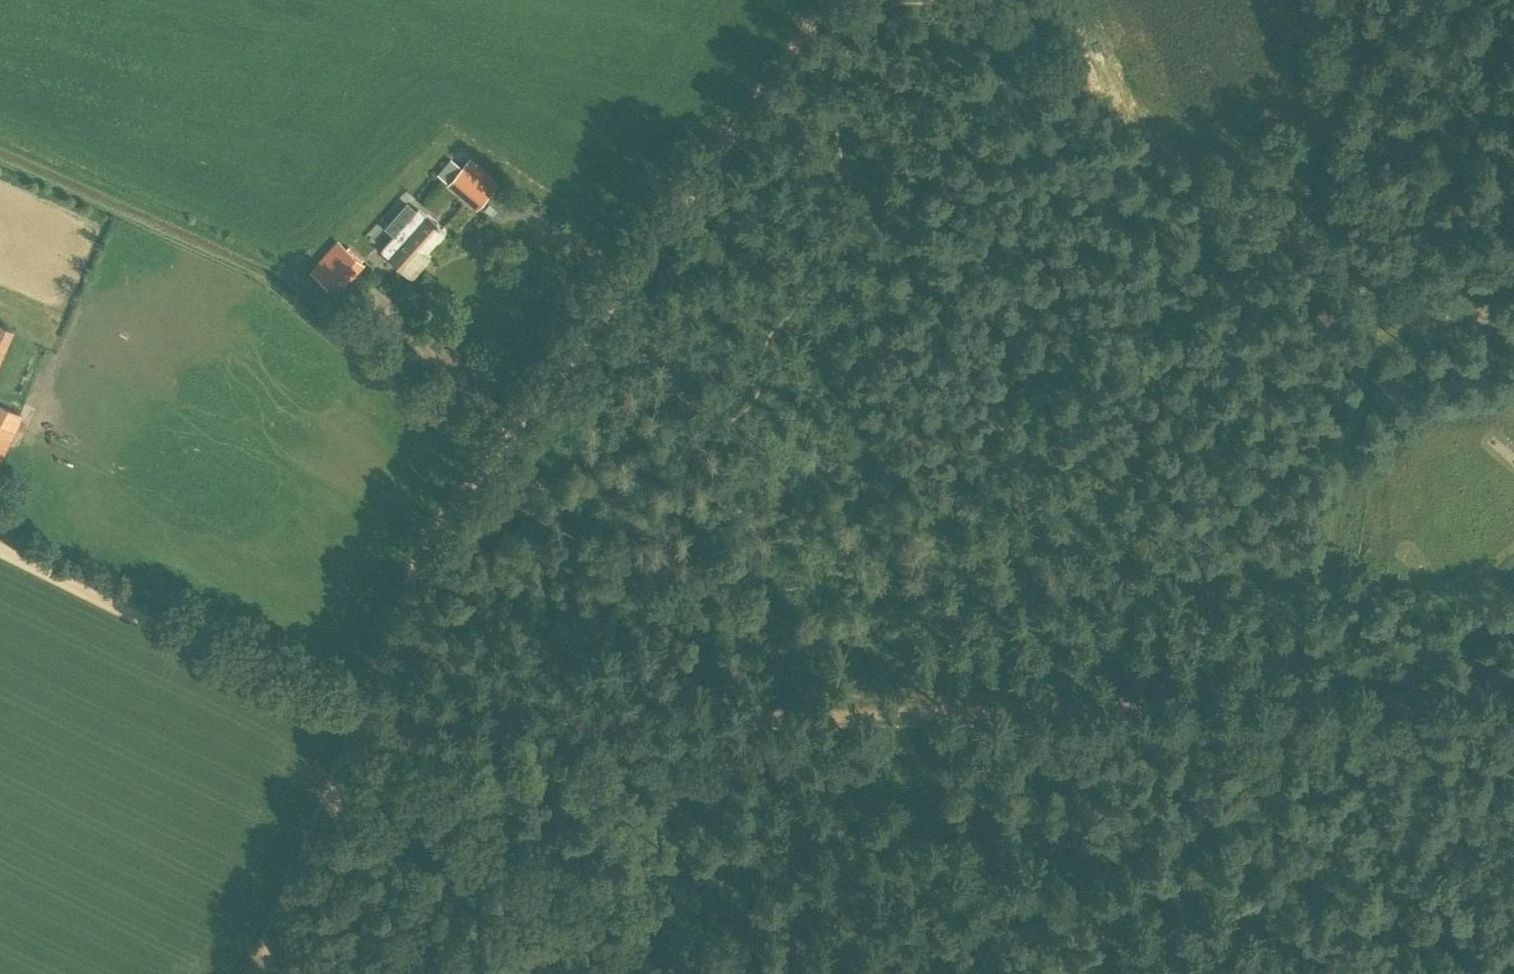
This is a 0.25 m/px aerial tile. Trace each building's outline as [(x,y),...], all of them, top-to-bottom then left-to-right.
[(475,209),(498,183),(469,157),(446,183),(475,209)] [(442,230),(418,209),(382,250),(410,275),(421,263),(417,259),(442,230)] [(349,251),(342,263),(372,280),(378,268),(349,251)] [(334,291),(350,272),(328,252),(311,271),(334,291)] [(17,334),(1,328),(0,332),(0,377),(17,334)] [(0,428),(0,432),(17,440),(29,416),(10,406),(0,428)]
